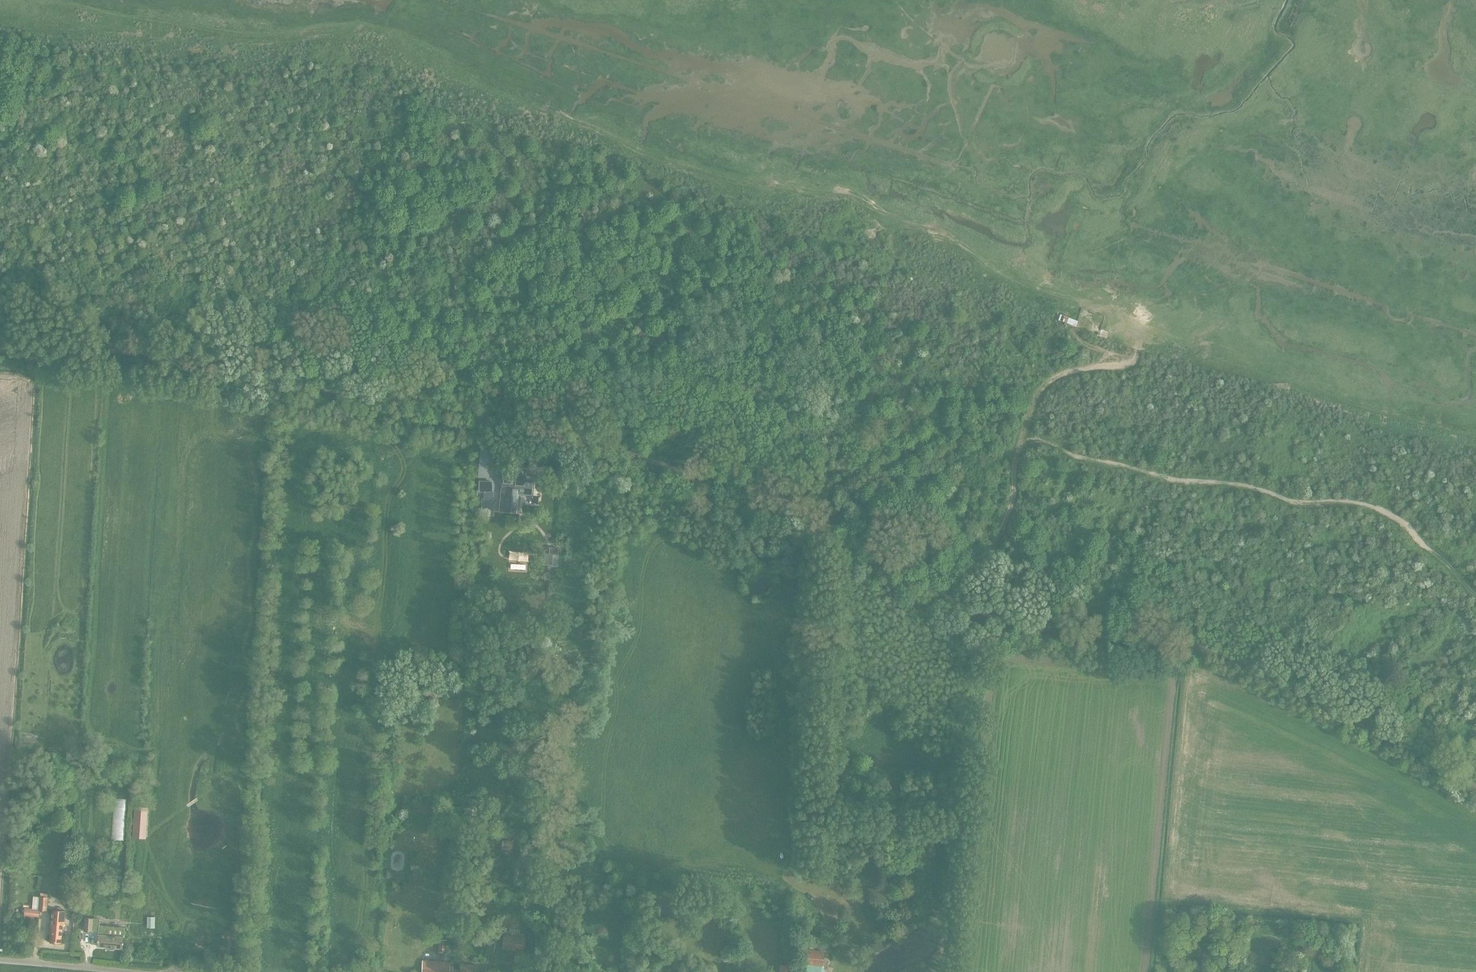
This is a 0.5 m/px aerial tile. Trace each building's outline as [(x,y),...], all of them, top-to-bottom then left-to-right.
[(1077,319),(1079,312),(1060,307),(1058,314),(1077,319)] [(510,485),(509,488),(517,489),(517,486),(524,486),(525,475),(526,468),(514,467),(514,469),(503,468),(501,484),(510,485)] [(484,497),(484,512),(492,512),(492,497),(484,497)] [(551,564),(551,565),(557,566),(558,548),(550,547),(549,554),(545,554),(544,564),(551,564)] [(464,814),(476,815),(477,806),(465,805),(464,814)] [(147,807),(134,806),(132,837),(145,838),(147,807)] [(504,850),(512,851),(512,840),(504,839),(504,850)] [(39,909),(46,909),(48,897),(40,896),(39,909)] [(24,915),(39,916),(40,909),(25,908),(24,915)] [(50,941),(61,942),(64,910),(53,909),(50,941)] [(84,930),(92,931),(93,918),(85,917),(84,930)] [(97,945),(123,948),(124,927),(98,925),(97,945)] [(522,937),(501,933),(498,946),(520,950),(522,937)] [(438,950),(446,951),(446,939),(439,938),(438,950)] [(801,961),(805,962),(805,964),(823,965),(824,950),(806,949),(806,951),(802,951),(801,961)] [(450,965),(450,961),(449,961),(424,959),(422,959),(421,971),(449,971),(450,965)] [(449,971),(476,971),(476,965),(460,963),(459,969),(452,968),(452,965),(450,965),(449,971)] [(792,965),(780,964),(779,971),(792,971),(792,965)]
